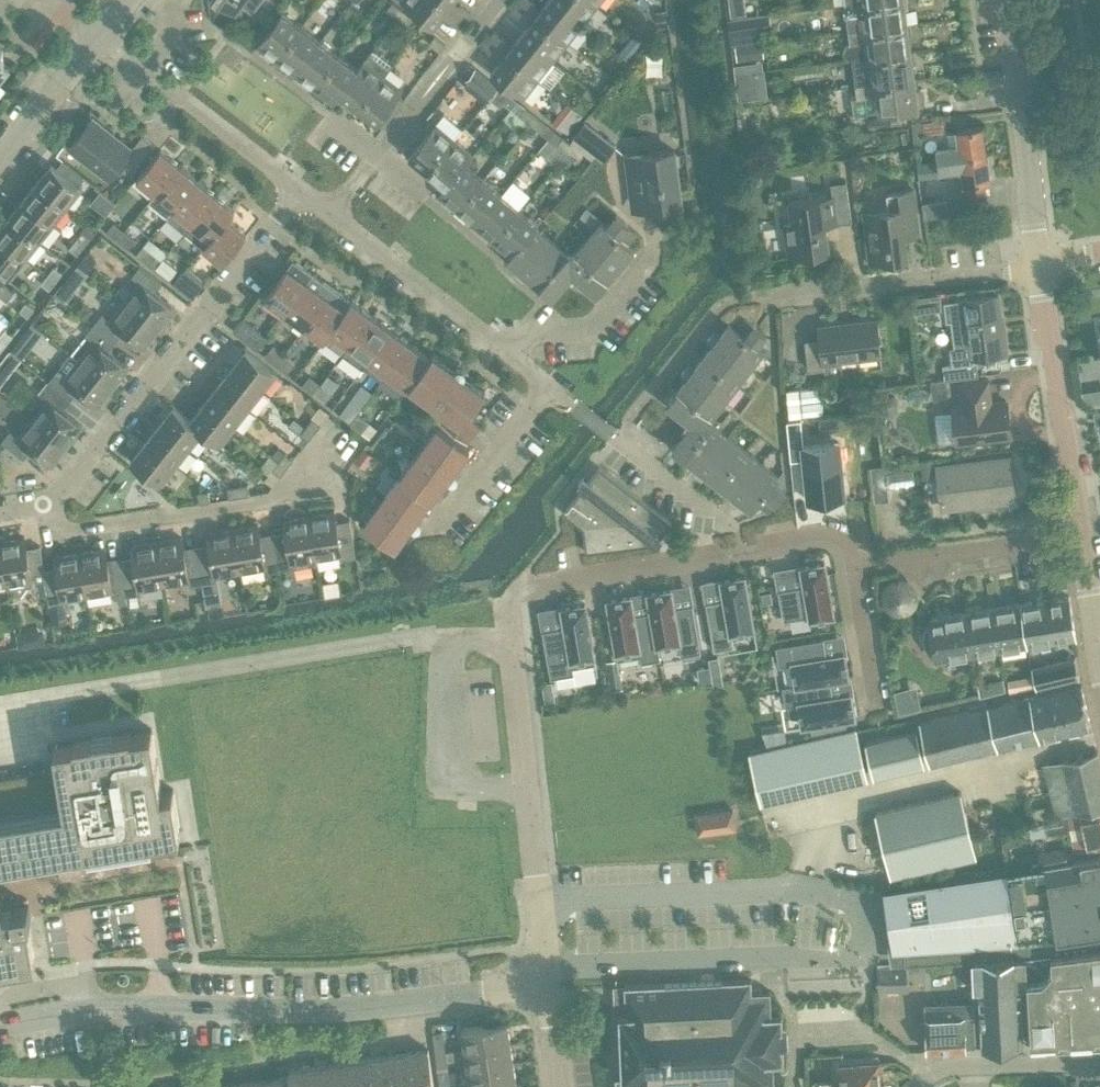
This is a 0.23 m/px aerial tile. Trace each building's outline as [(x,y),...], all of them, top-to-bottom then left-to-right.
[(236,13),(243,4),(252,11),(260,0),(219,0),(236,13)] [(397,17),(403,9),(392,0),(386,8),(397,17)] [(433,25),(442,13),(448,6),(441,0),(402,0),(433,25)] [(518,1),(532,12),(538,4),(532,0),(518,0),(518,1)] [(535,14),(568,41),(583,22),(555,0),(546,0),(541,7),(535,14)] [(583,22),(598,4),(593,0),(555,0),(583,22)] [(844,2),(844,3),(846,15),(848,30),(908,22),(905,0),(865,0),(844,2)] [(458,1),(452,8),(465,19),(471,11),(458,1)] [(516,3),(512,8),(513,9),(526,19),(532,12),(518,1),(516,3)] [(452,8),(446,16),(459,27),(465,19),(452,8)] [(403,9),(397,17),(407,25),(414,17),(403,9)] [(282,11),(257,45),(275,59),(301,25),(282,11)] [(727,18),(731,44),(758,40),(756,29),(770,27),(768,13),(727,18)] [(529,22),(520,33),(553,60),(568,41),(535,14),(529,22)] [(845,45),(843,48),(844,54),(846,56),(847,57),(849,58),(852,58),(852,57),(871,54),(911,49),(908,22),(848,30),(850,42),(847,43),(845,45)] [(301,25),(275,59),(276,59),(295,73),(320,40),(301,26),(301,25)] [(489,37),(488,37),(502,48),(508,41),(495,31),(494,30),(489,37)] [(511,44),(505,51),(539,78),(553,60),(520,33),(511,44)] [(440,51),(446,43),(435,34),(429,42),(440,51)] [(485,42),(482,45),(483,46),(496,56),(502,48),(488,37),(485,42)] [(320,40),(295,73),(295,74),(314,87),(339,54),(320,40)] [(737,59),(763,55),(762,42),(735,45),(737,59)] [(9,67),(3,62),(3,48),(0,45),(0,78),(9,67)] [(358,68),(339,92),(340,93),(359,107),(384,74),(392,63),(371,48),(357,67),(358,68)] [(871,54),(852,57),(852,58),(855,83),(915,76),(911,49),(871,54)] [(499,59),(490,70),(524,97),(539,78),(505,51),(499,59)] [(339,54),(314,87),(314,88),(333,102),(340,93),(339,92),(358,68),(357,67),(339,54)] [(468,80),(464,85),(483,101),(485,102),(489,97),(499,85),(496,83),(475,66),(466,78),(468,80)] [(754,70),(735,72),(738,99),(757,96),(754,70)] [(384,74),(359,107),(378,121),(385,111),(391,115),(404,98),(398,94),(403,88),(384,74)] [(857,95),(851,95),(853,111),(854,115),(867,113),(867,114),(869,124),(901,119),(901,116),(919,113),(918,104),(918,103),(924,102),(922,87),(916,88),(915,76),(855,83),(857,95)] [(499,85),(489,97),(500,106),(503,102),(511,108),(517,100),(499,85)] [(525,106),(519,114),(530,122),(536,115),(525,106)] [(417,144),(409,154),(427,169),(454,137),(455,137),(463,128),(445,112),(431,128),(426,124),(412,140),(417,144)] [(536,115),(530,122),(540,131),(547,123),(536,115)] [(155,144),(143,134),(142,134),(132,147),(93,116),(69,147),(109,179),(121,163),(133,172),(155,144)] [(912,122),(915,145),(925,144),(924,133),(948,130),(947,118),(912,122)] [(572,135),(604,160),(616,144),(585,119),(572,135)] [(938,159),(986,153),(982,125),(957,129),(959,144),(937,147),(938,159)] [(563,136),(556,144),(567,152),(573,144),(569,141),(563,136)] [(454,137),(427,169),(444,184),(445,185),(465,161),(473,153),(455,137),(454,137)] [(573,144),(567,152),(578,161),(584,153),(573,144)] [(155,192),(179,163),(160,148),(137,177),(155,192)] [(633,208),(660,204),(682,201),(675,148),(626,155),(633,208)] [(940,175),(940,170),(962,167),(966,197),(986,194),(984,180),(989,179),(986,153),(938,159),(916,162),(919,177),(940,175)] [(51,162),(37,180),(68,205),(83,187),(78,183),(84,176),(63,159),(57,167),(51,162)] [(444,184),(437,193),(455,208),(483,176),(479,173),(465,161),(445,185),(444,184)] [(166,216),(197,178),(179,163),(155,192),(148,201),(166,216)] [(483,176),(455,208),(473,224),(501,192),(492,184),(483,176)] [(216,193),(215,193),(197,178),(166,216),(184,231),(216,193)] [(37,180),(23,198),(54,223),(68,205),(37,180)] [(501,192),(473,224),(491,239),(519,207),(530,194),(513,180),(502,193),(501,192)] [(784,222),(788,255),(829,249),(826,224),(852,220),(846,180),(831,182),(832,193),(787,199),(790,221),(784,222)] [(95,185),(90,191),(85,197),(106,214),(116,202),(95,185)] [(888,206),(863,210),(869,259),(907,254),(904,228),(918,226),(913,187),(886,191),(888,206)] [(227,217),(228,218),(235,209),(216,193),(184,231),(192,237),(203,245),(227,217)] [(23,198),(10,215),(41,240),(54,223),(23,198)] [(922,202),(924,217),(948,214),(946,198),(922,202)] [(519,207),(491,239),(509,255),(535,225),(538,223),(519,207)] [(578,247),(574,251),(608,280),(612,275),(618,268),(622,272),(623,273),(628,267),(630,265),(629,264),(625,260),(634,249),(628,243),(638,231),(627,222),(616,213),(606,225),(601,220),(589,233),(588,234),(585,239),(578,247)] [(27,257),(41,240),(10,215),(0,227),(0,236),(27,257)] [(246,232),(228,218),(227,217),(203,245),(222,261),(246,232)] [(117,239),(125,229),(114,220),(106,230),(117,239)] [(509,255),(506,258),(519,269),(515,274),(523,281),(527,275),(527,276),(539,285),(567,252),(562,248),(549,237),(541,230),(536,226),(535,225),(509,255)] [(125,229),(117,239),(128,248),(136,238),(125,229)] [(75,238),(84,245),(90,237),(82,230),(75,238)] [(12,276),(27,257),(0,236),(0,266),(12,276)] [(77,254),(84,245),(75,238),(69,247),(77,254)] [(163,259),(151,249),(144,243),(136,253),(155,268),(163,259)] [(567,252),(539,285),(552,296),(566,280),(572,272),(579,278),(590,288),(596,293),(608,280),(574,251),(570,248),(567,252)] [(282,274),(265,297),(285,311),(313,272),(293,258),(282,274)] [(173,267),(171,265),(163,259),(155,268),(166,277),(173,267)] [(161,294),(156,290),(163,282),(140,264),(131,275),(138,281),(124,299),(160,327),(175,308),(160,295),(161,294)] [(48,274),(56,280),(62,272),(54,265),(48,274)] [(313,272),(285,311),(297,320),(292,327),(299,332),(304,326),(332,286),(313,272)] [(49,288),(56,280),(48,274),(41,282),(49,288)] [(182,274),(174,283),(192,297),(200,288),(182,274)] [(7,299),(13,291),(5,285),(0,280),(0,294),(7,299)] [(62,283),(54,292),(55,293),(66,302),(74,292),(62,283)] [(332,286),(304,326),(323,339),(351,300),(351,299),(332,286)] [(945,380),(946,380),(978,376),(976,361),(971,361),(970,355),(1007,350),(999,294),(944,301),(946,319),(951,319),(954,345),(950,346),(952,364),(943,365),(945,380)] [(144,347),(160,327),(124,299),(109,318),(102,313),(95,322),(117,340),(123,331),(144,347)] [(351,300),(323,339),(324,340),(343,353),(349,345),(371,314),(351,300)] [(20,309),(28,316),(34,307),(26,301),(20,309)] [(349,345),(343,353),(361,367),(362,365),(367,358),(390,328),(371,314),(349,345)] [(233,329),(242,336),(257,348),(267,336),(242,317),(233,329)] [(769,511),(777,501),(786,489),(774,480),(779,474),(712,423),(715,419),(712,416),(763,350),(757,346),(766,334),(744,317),(735,328),(729,323),(719,336),(714,332),(707,341),(712,344),(693,369),(688,365),(681,374),(686,378),(666,403),(691,422),(672,447),(698,467),(693,473),(701,479),(706,473),(731,493),(726,499),(735,505),(739,499),(752,509),(757,502),(769,511)] [(881,354),(876,318),(819,325),(820,338),(806,340),(809,368),(825,366),(825,361),(881,354)] [(110,349),(117,340),(95,322),(85,334),(92,339),(78,358),(113,386),(129,366),(113,354),(115,352),(110,349)] [(6,343),(13,334),(4,328),(0,333),(0,338),(6,343)] [(367,358),(362,365),(375,375),(369,383),(376,387),(379,382),(409,342),(390,328),(367,358)] [(409,342),(379,382),(398,396),(399,397),(406,386),(405,386),(428,356),(409,342)] [(276,363),(284,353),(272,345),(264,354),(276,363)] [(231,366),(263,391),(278,373),(246,347),(231,366)] [(428,356),(405,386),(406,386),(408,387),(410,384),(420,391),(434,402),(462,363),(460,363),(458,363),(456,364),(454,366),(443,358),(433,351),(429,356),(428,356)] [(113,386),(78,358),(70,352),(48,380),(71,398),(77,389),(98,406),(113,386)] [(284,353),(276,363),(287,372),(295,362),(284,353)] [(462,363),(434,402),(450,413),(442,423),(455,433),(468,442),(480,424),(468,415),(467,415),(474,406),(486,389),(464,373),(465,372),(466,370),(466,368),(466,366),(465,365),(464,363),(462,363)] [(218,383),(217,384),(249,409),(250,408),(263,391),(231,366),(218,383)] [(313,393),(321,383),(310,374),(302,384),(313,393)] [(1007,399),(989,401),(988,393),(991,392),(989,377),(961,380),(963,404),(953,405),(957,441),(1011,435),(1007,399)] [(64,407),(71,398),(48,380),(38,392),(46,398),(32,416),(68,444),(83,425),(67,413),(69,411),(64,407)] [(932,396),(948,395),(946,380),(945,380),(931,381),(932,396)] [(321,383),(313,393),(325,402),(332,392),(321,383)] [(204,400),(203,401),(235,426),(236,426),(249,409),(217,384),(204,400)] [(879,396),(878,396),(880,414),(898,411),(896,394),(889,395),(879,396)] [(190,418),(202,427),(201,428),(204,430),(221,444),(235,426),(203,401),(195,412),(190,418)] [(173,404),(159,422),(191,447),(204,430),(201,428),(202,427),(190,418),(182,411),(173,404)] [(358,412),(349,405),(347,404),(340,413),(351,421),(358,412)] [(351,421),(362,430),(369,421),(358,412),(351,421)] [(52,464),(68,444),(32,416),(17,435),(10,430),(2,440),(24,458),(31,448),(52,464)] [(314,431),(321,423),(313,416),(306,424),(314,431)] [(306,424),(305,426),(293,417),(288,424),(308,439),(314,431),(306,424)] [(799,419),(786,421),(790,460),(803,458),(808,500),(844,496),(838,441),(802,445),(799,419)] [(438,421),(423,442),(440,454),(456,465),(471,444),(468,442),(455,433),(442,423),(438,421)] [(159,422),(145,439),(177,464),(191,447),(159,422)] [(145,439),(131,458),(160,481),(162,483),(177,464),(145,439)] [(423,442),(408,462),(425,475),(440,486),(448,475),(451,477),(453,478),(454,477),(456,477),(457,476),(458,474),(458,473),(459,471),(458,470),(456,465),(440,454),(423,442)] [(287,466),(293,458),(285,451),(279,460),(287,466)] [(937,465),(939,476),(943,507),(1015,498),(1010,456),(937,465)] [(922,477),(935,476),(933,458),(920,460),(922,477)] [(280,475),(287,466),(279,460),(272,468),(280,475)] [(408,462),(393,483),(410,496),(425,507),(440,486),(425,475),(408,462)] [(563,511),(585,528),(587,550),(651,542),(656,546),(662,539),(662,538),(660,537),(672,522),(599,465),(587,480),(583,477),(577,484),(581,487),(563,511)] [(240,495),(250,493),(248,483),(238,485),(240,495)] [(393,483),(378,504),(395,516),(410,527),(414,528),(415,529),(416,529),(418,528),(419,528),(420,526),(421,525),(421,524),(421,523),(421,522),(421,520),(420,519),(418,517),(425,507),(410,496),(393,483)] [(229,497),(240,495),(238,485),(227,487),(229,497)] [(200,502),(210,500),(208,490),(198,491),(200,502)] [(378,504),(363,525),(380,537),(395,548),(410,527),(395,516),(378,504)] [(334,510),(309,514),(317,558),(341,554),(341,558),(356,556),(349,519),(336,521),(334,510)] [(286,529),(273,531),(280,569),(294,567),(317,563),(316,558),(317,558),(309,514),(284,518),(286,529)] [(259,523),(233,527),(241,571),(264,567),(265,572),(280,569),(273,531),(260,534),(259,523)] [(210,542),(197,544),(204,582),(217,580),(217,575),(239,572),(241,571),(233,527),(208,531),(210,542)] [(0,540),(0,542),(7,584),(8,588),(13,587),(21,594),(27,585),(32,584),(32,589),(40,595),(47,593),(44,568),(40,545),(27,547),(25,536),(0,540)] [(156,540),(164,584),(188,580),(189,584),(203,582),(204,582),(197,544),(184,546),(182,536),(156,540)] [(120,555),(119,555),(126,593),(126,595),(141,593),(141,588),(164,584),(156,540),(132,544),(133,555),(121,557),(120,555)] [(79,551),(87,595),(88,595),(111,591),(112,595),(126,593),(119,555),(107,557),(105,546),(79,551)] [(57,566),(44,568),(47,593),(50,606),(53,624),(63,622),(67,617),(65,603),(64,599),(87,595),(79,551),(55,555),(57,566)] [(804,621),(831,617),(825,586),(824,579),(821,561),(794,566),(797,585),(778,589),(782,615),(802,611),(802,612),(803,621),(804,621)] [(724,598),(706,601),(706,602),(714,648),(734,645),(731,632),(754,628),(745,576),(722,580),(721,580),(724,598)] [(913,603),(914,601),(915,599),(916,596),(916,593),(915,591),(915,588),(913,586),(912,584),(910,582),(908,581),(905,580),(903,579),(900,579),(898,579),(895,580),(892,581),(890,582),(889,584),(887,586),(886,589),(885,591),(885,594),(885,596),(885,599),(886,601),(887,603),(889,605),(891,607),(893,608),(896,609),(898,610),(901,610),(903,610),(906,609),(908,608),(910,607),(912,605),(913,603)] [(671,588),(648,592),(651,611),(657,645),(658,645),(679,641),(681,654),(701,651),(693,603),(675,606),(671,588)] [(762,590),(763,600),(772,598),(771,589),(762,590)] [(631,595),(607,599),(618,658),(640,654),(641,661),(661,658),(658,645),(657,645),(651,611),(634,613),(631,596),(631,595)] [(1027,644),(1038,642),(1076,636),(1069,595),(1021,602),(1027,644)] [(999,648),(1000,648),(1027,644),(1021,602),(993,607),(999,648)] [(565,625),(543,629),(551,676),(574,672),(573,666),(595,662),(585,603),(562,607),(565,625)] [(966,611),(972,653),(999,648),(993,607),(966,611)] [(935,658),(968,653),(972,653),(966,611),(929,617),(929,621),(928,622),(927,624),(926,626),(924,629),(924,631),(924,633),(924,635),(924,637),(924,639),(924,641),(925,643),(926,645),(928,648),(929,649),(930,651),(932,652),(933,653),(935,654),(935,658)] [(824,637),(776,645),(779,664),(792,662),(796,683),(796,684),(830,679),(849,676),(845,652),(827,655),(824,637)] [(718,656),(709,658),(711,668),(711,671),(720,669),(718,656)] [(1036,687),(1059,682),(1080,677),(1075,656),(1031,666),(1036,687)] [(709,666),(698,668),(700,679),(711,678),(709,666)] [(619,667),(608,668),(612,688),(623,686),(619,667)] [(980,694),(993,691),(1006,687),(1003,677),(990,680),(977,683),(980,694)] [(796,683),(783,685),(786,705),(799,703),(802,725),(855,716),(851,693),(833,695),(830,679),(796,684),(796,683)] [(552,681),(543,682),(546,700),(555,698),(552,681)] [(920,720),(930,762),(1090,725),(1081,683),(920,720)] [(868,777),(856,725),(749,750),(752,763),(761,801),(868,777)] [(180,831),(173,787),(162,789),(152,727),(132,731),(131,728),(110,732),(74,738),(75,740),(55,743),(58,766),(51,767),(0,776),(0,861),(180,831)] [(866,741),(868,752),(874,775),(924,764),(916,729),(866,741)] [(1043,764),(1048,789),(1055,815),(1056,815),(1099,804),(1099,763),(1097,750),(1062,758),(1062,759),(1043,764)] [(976,855),(961,790),(876,810),(891,875),(892,874),(940,863),(947,861),(976,855)] [(1046,820),(1048,832),(1058,830),(1069,828),(1069,827),(1073,826),(1078,850),(1099,845),(1099,804),(1056,815),(1057,818),(1046,820)] [(735,827),(735,824),(733,808),(696,813),(699,832),(735,827)] [(1066,846),(1040,850),(1042,863),(1068,859),(1066,846)] [(884,888),(893,950),(898,950),(904,949),(905,962),(972,959),(1026,954),(1099,946),(1099,855),(1010,869),(884,888)] [(36,959),(30,917),(32,917),(29,902),(12,905),(12,907),(4,909),(0,885),(0,965),(36,959)] [(1026,954),(1031,1041),(1032,1041),(1032,1044),(1034,1044),(1034,1043),(1032,1043),(1032,1040),(1092,1038),(1099,1037),(1099,946),(1026,954)] [(1026,954),(972,959),(973,972),(973,984),(974,998),(974,999),(975,1025),(976,1041),(976,1044),(982,1043),(982,1047),(1024,1045),(1024,1041),(1031,1041),(1026,954)] [(907,988),(906,966),(878,967),(879,989),(907,988)] [(774,1063),(784,1062),(782,1014),(772,1014),(770,989),(752,990),(752,978),(625,983),(625,994),(620,994),(620,1012),(619,1012),(622,1077),(616,1077),(616,1086),(775,1086),(774,1063)] [(950,1014),(925,1015),(927,1049),(965,1047),(965,1042),(976,1041),(975,1025),(974,999),(950,1000),(950,1014)] [(465,1047),(511,1040),(508,1020),(462,1027),(465,1047)] [(435,1051),(446,1050),(445,1044),(443,1030),(432,1032),(434,1046),(435,1051)] [(514,1059),(511,1041),(511,1040),(465,1047),(468,1066),(514,1059)] [(413,1086),(434,1086),(428,1047),(407,1050),(413,1086)] [(407,1050),(388,1053),(393,1086),(413,1086),(407,1050)] [(448,1064),(446,1050),(435,1051),(437,1065),(448,1064)] [(388,1053),(368,1056),(373,1086),(393,1086),(388,1053)] [(879,1060),(879,1055),(832,1057),(833,1078),(813,1079),(814,1086),(880,1086),(879,1060)] [(368,1056),(349,1059),(353,1086),(373,1086),(368,1056)] [(349,1059),(329,1062),(333,1086),(353,1086),(349,1059)] [(516,1079),(514,1060),(514,1059),(468,1066),(471,1086),(516,1079)] [(329,1062),(310,1065),(313,1086),(333,1086),(329,1062)] [(310,1065),(289,1068),(290,1074),(291,1074),(293,1086),(313,1086),(310,1065)] [(451,1083),(449,1069),(438,1070),(440,1085),(451,1083)] [(291,1074),(290,1074),(271,1077),(272,1086),(293,1086),(291,1074)] [(271,1077),(251,1080),(252,1086),(272,1086),(271,1077)] [(517,1080),(516,1079),(471,1086),(518,1086),(517,1080)]
